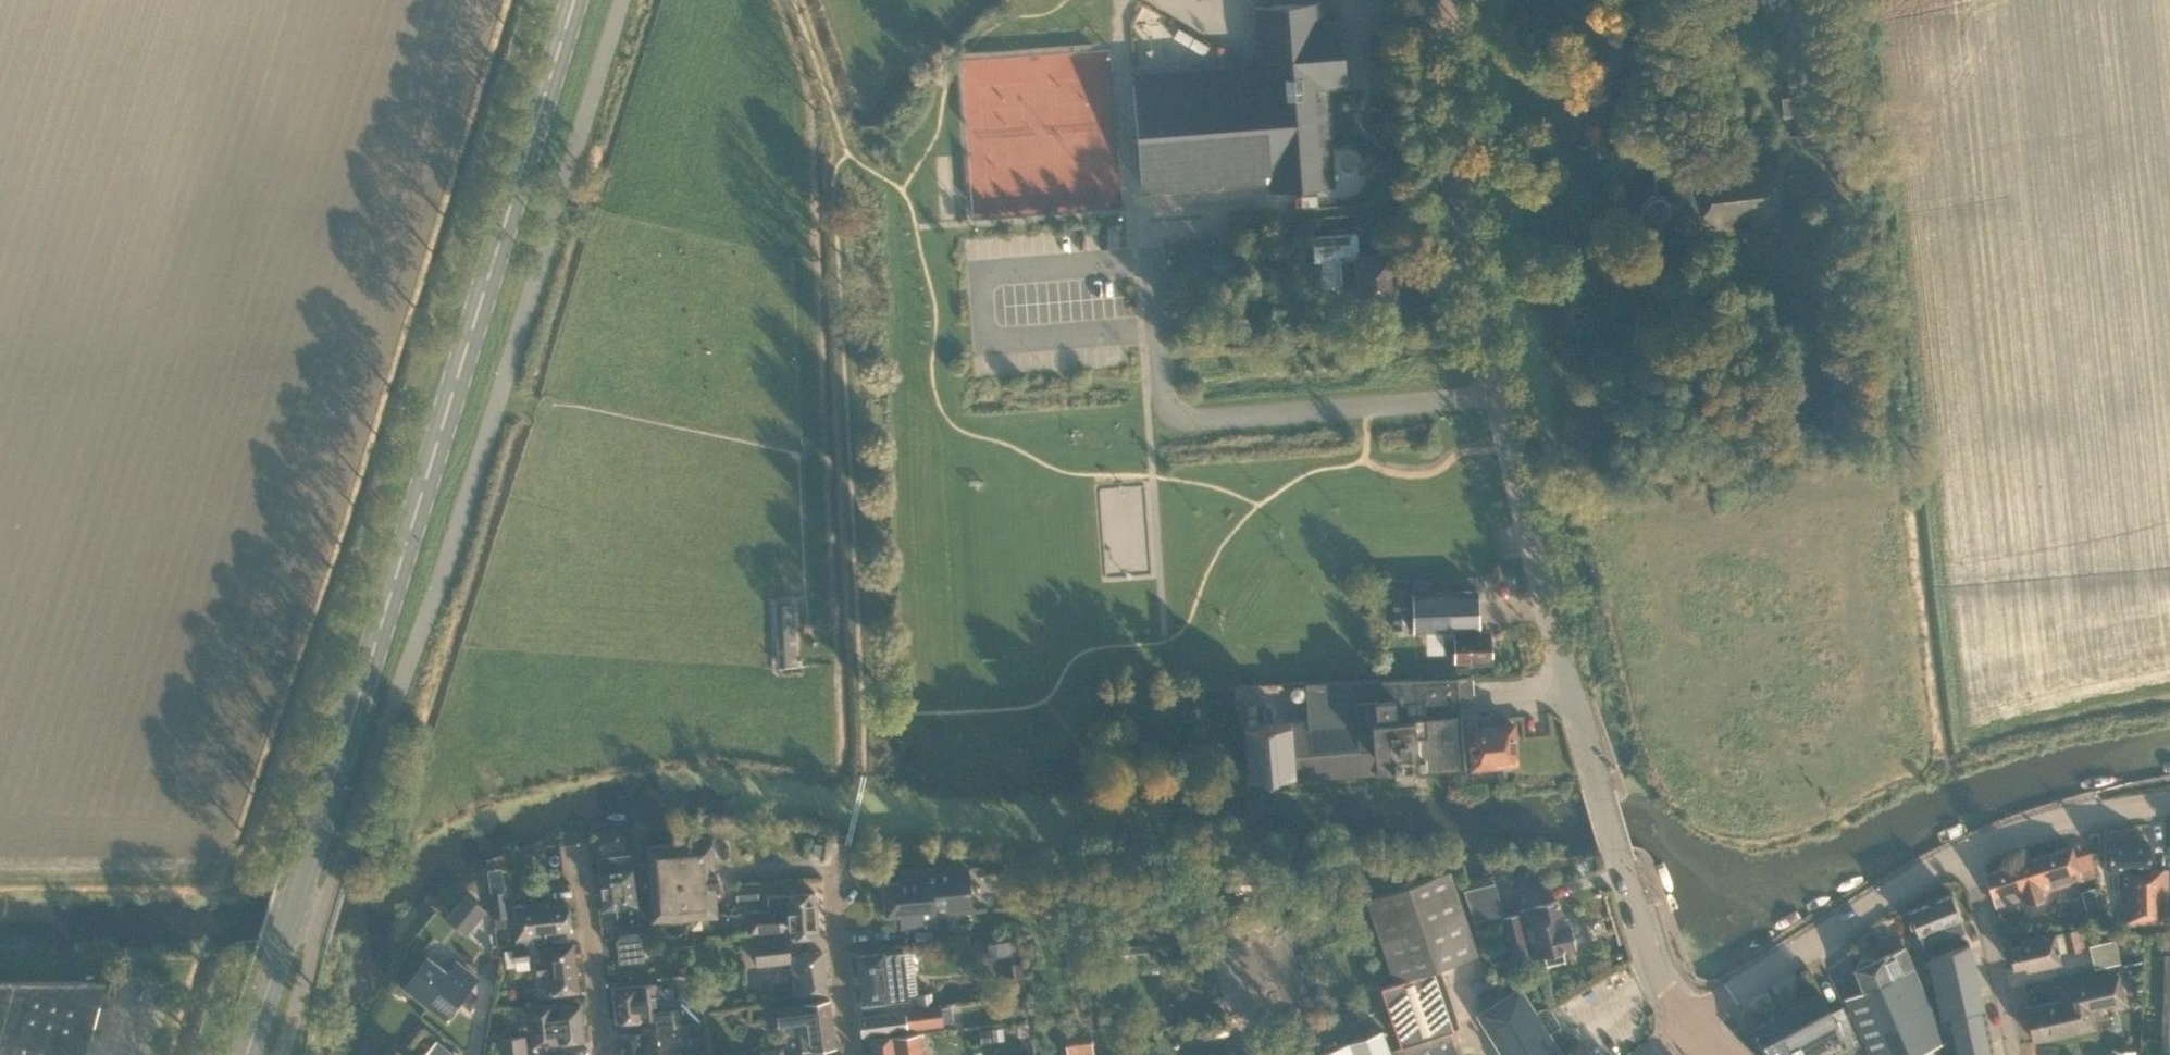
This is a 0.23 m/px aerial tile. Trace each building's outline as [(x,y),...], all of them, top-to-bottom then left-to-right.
[(1322,1),(1255,6),(1260,69),(1135,78),(1142,184),(1268,175),(1269,190),(1336,185),(1328,87),(1348,86),(1343,19),(1323,21),(1322,1)] [(1179,27),(1174,36),(1189,45),(1194,36),(1179,27)] [(1195,36),(1190,45),(1205,54),(1210,45),(1195,36)] [(1826,127),(1821,90),(1782,95),(1784,111),(1797,110),(1800,131),(1826,127)] [(1785,218),(1777,155),(1718,162),(1719,165),(1694,168),(1693,161),(1655,166),(1658,190),(1653,191),(1647,199),(1649,209),(1658,215),(1660,214),(1663,238),(1700,233),(1699,221),(1709,220),(1710,225),(1727,223),(1727,225),(1785,218)] [(1318,194),(1301,195),(1302,205),(1302,206),(1319,204),(1318,194)] [(1399,278),(1392,271),(1391,252),(1359,254),(1357,231),(1312,234),(1314,260),(1318,260),(1320,285),(1324,288),(1341,287),(1341,289),(1359,287),(1360,300),(1394,298),(1394,296),(1400,290),(1399,278)] [(1230,263),(1213,264),(1214,275),(1231,274),(1230,263)] [(1412,595),(1412,626),(1412,630),(1449,629),(1454,629),(1454,636),(1444,637),(1444,650),(1455,650),(1455,659),(1491,659),(1490,629),(1478,630),(1477,590),(1412,591),(1412,595)] [(1412,626),(1412,595),(1393,596),(1394,626),(1412,626)] [(795,603),(776,604),(779,665),(797,665),(795,603)] [(1376,772),(1464,765),(1461,731),(1459,697),(1473,696),(1472,675),(1305,681),(1307,718),(1291,719),(1291,721),(1243,723),(1246,774),(1293,772),(1293,777),(1376,771),(1376,772)] [(1470,731),(1461,731),(1464,765),(1516,762),(1513,721),(1470,726),(1470,731)] [(1411,782),(1411,770),(1395,771),(1396,783),(1411,782)] [(717,914),(712,839),(647,844),(649,861),(639,861),(643,916),(653,916),(653,918),(717,914)] [(2149,864),(2149,841),(2110,842),(2110,869),(2127,869),(2127,874),(2123,874),(2124,920),(2167,920),(2166,864),(2149,864)] [(2080,878),(2070,847),(1987,873),(1996,904),(2024,895),(2026,903),(2045,898),(2042,889),(2080,878)] [(643,959),(641,937),(631,852),(599,855),(601,870),(598,871),(603,908),(617,906),(619,923),(618,923),(622,962),(643,959)] [(1450,867),(1366,896),(1394,979),(1395,982),(1378,989),(1401,1045),(1451,1025),(1452,1026),(1460,1023),(1440,964),(1479,951),(1475,939),(1456,885),(1450,867)] [(901,926),(937,923),(935,909),(953,907),(953,901),(972,899),(969,874),(950,875),(950,869),(928,871),(927,871),(928,877),(883,881),(886,913),(900,912),(901,926)] [(1505,909),(1495,880),(1464,890),(1475,919),(1505,909)] [(2099,903),(2094,886),(2081,890),(2086,907),(2099,903)] [(758,906),(758,887),(737,887),(737,906),(758,906)] [(468,891),(449,915),(469,931),(489,907),(468,891)] [(504,899),(504,891),(494,892),(496,918),(505,917),(505,912),(508,912),(507,899),(504,899)] [(817,932),(815,891),(768,894),(769,909),(748,910),(750,931),(790,928),(791,934),(817,932)] [(1963,928),(1949,894),(1909,910),(1923,944),(1963,928)] [(1564,923),(1558,899),(1521,909),(1521,912),(1502,916),(1512,957),(1531,952),(1531,954),(1541,952),(1544,964),(1562,959),(1559,947),(1575,943),(1569,922),(1564,923)] [(549,905),(548,901),(514,904),(517,943),(533,942),(533,937),(546,936),(545,930),(570,928),(568,903),(549,905)] [(2111,925),(2107,911),(2096,914),(2100,929),(2111,925)] [(2081,947),(2081,945),(2090,943),(2087,929),(2077,931),(2077,927),(2053,933),(2052,930),(2028,936),(2029,941),(2009,946),(2013,965),(2023,963),(2025,969),(2060,961),(2057,949),(2066,947),(2067,950),(2081,947)] [(822,950),(791,954),(789,936),(755,939),(758,965),(790,961),(794,995),(827,991),(822,950)] [(2093,942),(2099,966),(2125,960),(2119,936),(2093,942)] [(1006,940),(988,942),(989,955),(1007,953),(1006,940)] [(1941,1016),(1946,1015),(1950,1036),(1954,1054),(1993,1054),(1968,941),(1928,956),(1941,1016)] [(578,989),(573,944),(539,948),(544,992),(578,989)] [(530,959),(528,945),(513,947),(513,948),(504,949),(506,966),(516,965),(515,960),(530,959)] [(1941,1016),(1934,1017),(1904,945),(1873,958),(1865,955),(1858,958),(1854,966),(1863,988),(1844,996),(1869,1054),(1905,1054),(1950,1036),(1946,1015),(1941,1016)] [(883,954),(883,951),(857,954),(863,1003),(908,998),(903,952),(883,954)] [(2164,952),(2160,1054),(2169,1054),(2169,952),(2164,952)] [(448,971),(428,955),(404,986),(445,1018),(477,976),(457,960),(448,971)] [(1026,992),(1023,961),(1012,962),(1013,978),(1010,978),(1011,993),(1026,992)] [(2124,998),(2117,967),(2058,980),(2062,997),(2025,1005),(2032,1038),(2094,1024),(2090,1006),(2124,998)] [(3,1029),(0,1040),(0,1054),(87,1054),(107,980),(16,982),(0,982),(0,1029),(3,1029)] [(658,1009),(656,982),(614,986),(616,1019),(649,1017),(650,1025),(700,1020),(699,1005),(658,1009)] [(1520,985),(1476,1012),(1492,1037),(1495,1036),(1506,1054),(1571,1054),(1568,1051),(1563,1054),(1547,1030),(1549,1030),(1548,1007),(1541,1007),(1535,1010),(1520,985)] [(933,1002),(932,991),(918,993),(919,1003),(933,1002)] [(1800,1053),(1841,1031),(1830,1009),(1820,992),(1757,1026),(1770,1051),(1766,1054),(1802,1054),(1800,1053)] [(1007,999),(1010,1016),(1026,1014),(1024,997),(1007,999)] [(835,1045),(829,999),(769,1007),(771,1023),(779,1022),(779,1024),(799,1021),(802,1049),(835,1045)] [(557,1007),(556,1001),(529,1005),(533,1043),(584,1037),(580,1004),(557,1007)] [(1842,1002),(1830,1009),(1841,1031),(1849,1046),(1858,1041),(1842,1002)] [(943,1023),(941,1003),(905,1007),(905,1009),(860,1014),(862,1035),(891,1032),(890,1027),(907,1025),(907,1027),(943,1023)] [(1019,1034),(1030,1033),(1029,1022),(1018,1024),(1019,1034)] [(1401,1045),(1402,1047),(1394,1050),(1396,1054),(1458,1054),(1447,1028),(1452,1026),(1451,1025),(1401,1045)] [(993,1039),(1004,1038),(1003,1026),(992,1027),(993,1039)] [(982,1041),(991,1040),(989,1028),(980,1029),(982,1041)] [(1382,1028),(1312,1054),(1393,1054),(1382,1028)] [(644,1032),(618,1035),(621,1054),(655,1054),(654,1040),(645,1041),(644,1032)] [(919,1032),(870,1040),(872,1054),(922,1054),(919,1032)] [(526,1034),(500,1036),(501,1054),(528,1054),(526,1034)] [(1092,1039),(1066,1042),(1068,1054),(1071,1054),(1094,1052),(1092,1039)] [(437,1040),(425,1054),(456,1054),(437,1040)] [(399,1046),(392,1054),(410,1054),(399,1046)]
